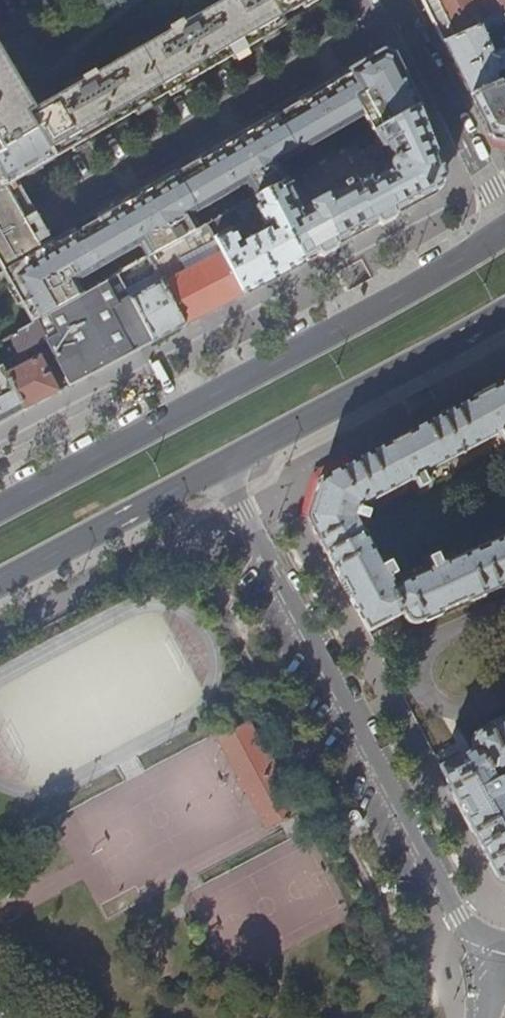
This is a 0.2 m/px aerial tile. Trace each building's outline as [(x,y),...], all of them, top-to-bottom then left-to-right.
[(39,130),(55,157),(286,24),(281,16),(311,0),(224,0),(183,24),(182,21),(170,27),(172,30),(96,75),(94,72),(84,78),(85,81),(31,113),(0,57),(0,148),(3,152),(39,130)] [(426,9),(444,43),(456,38),(504,15),(504,0),(422,0),(426,9)] [(504,23),(504,15),(456,38),(444,43),(456,69),(471,97),(499,84),(495,74),(504,70),(504,49),(494,54),(490,47),(493,45),(487,31),(504,23)] [(224,214),(256,195),(257,197),(268,191),(288,179),(372,131),(419,106),(393,55),(382,52),(377,55),(338,78),(238,136),(134,196),(69,234),(55,242),(1,273),(31,325),(37,322),(36,321),(119,274),(119,275),(150,258),(209,224),(225,215),(224,214)] [(504,82),(499,84),(471,97),(490,134),(504,136),(504,83),(504,82)] [(444,170),(419,106),(372,131),(382,149),(386,147),(394,160),(392,164),(392,168),(375,177),(373,173),(351,184),(350,181),(343,185),(336,183),(328,188),(325,194),(326,197),(304,209),(288,179),(268,191),(304,262),(335,246),(392,216),(435,193),(444,170)] [(19,178),(55,157),(39,130),(3,152),(0,154),(0,227),(1,226),(35,206),(19,178)] [(257,197),(256,195),(224,214),(225,215),(209,224),(244,294),(276,277),(304,262),(268,191),(257,197)] [(35,206),(1,226),(0,227),(0,271),(1,273),(55,242),(44,224),(35,206)] [(244,294),(209,224),(150,258),(155,267),(184,326),(212,311),(244,294)] [(147,289),(131,297),(154,342),(170,333),(184,326),(155,267),(139,275),(147,289)] [(131,297),(119,275),(119,274),(36,321),(37,322),(46,340),(71,386),(111,365),(154,342),(131,297)] [(46,340),(37,322),(31,325),(10,337),(18,351),(22,353),(46,340)] [(40,356),(5,374),(24,411),(43,401),(60,392),(40,356)] [(10,419),(24,411),(5,374),(1,366),(0,367),(0,424),(10,419)] [(497,386),(391,443),(320,480),(308,518),(317,535),(354,605),(368,631),(402,612),(404,618),(408,621),(413,623),(419,622),(487,591),(504,583),(504,538),(445,565),(444,564),(441,565),(437,557),(429,560),(432,569),(430,570),(431,571),(400,584),(387,562),(380,565),(356,516),(367,517),(369,511),(357,509),(358,507),(367,502),(370,508),(414,484),(412,479),(414,478),(419,486),(427,481),(423,473),(497,434),(500,433),(504,441),(504,382),(497,386)] [(217,736),(266,830),(297,814),(247,720),(217,736)] [(478,733),(474,737),(473,740),(474,746),(476,749),(440,768),(456,797),(498,877),(504,880),(504,799),(501,791),(494,777),(493,777),(490,772),(504,765),(504,720),(478,733)]
